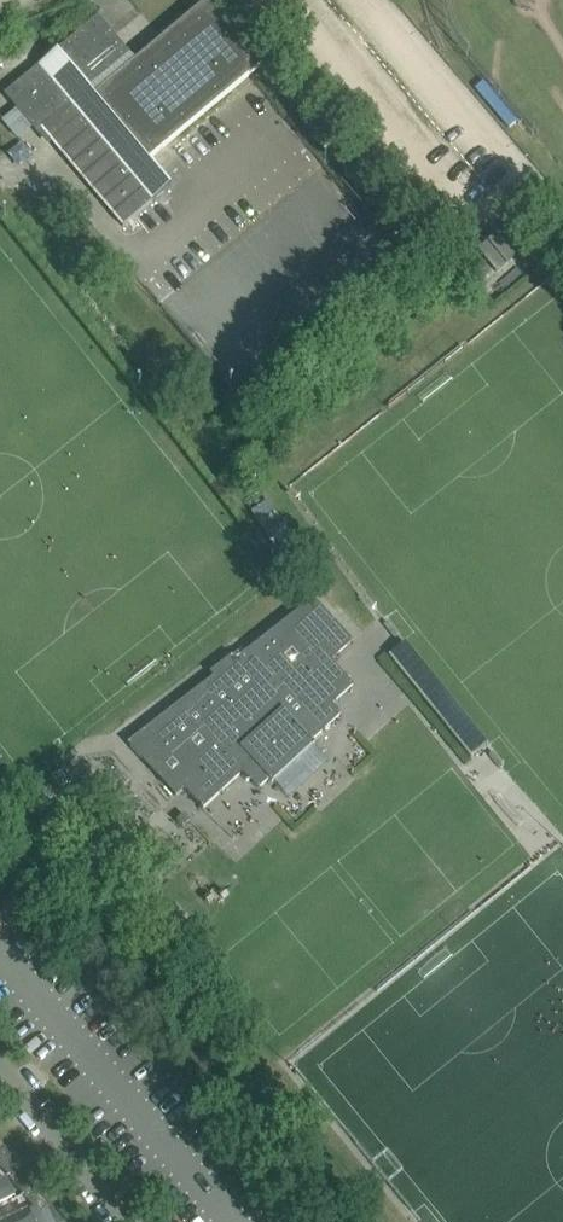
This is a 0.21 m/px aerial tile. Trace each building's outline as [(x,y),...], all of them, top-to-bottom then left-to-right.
[(130,54),(88,89),(94,96),(97,98),(149,160),(249,75),(261,64),(206,0),(136,61),(130,54)] [(98,16),(51,55),(83,93),(88,89),(130,54),(98,16)] [(51,55),(4,94),(36,132),(41,128),(83,93),(51,55)] [(83,93),(41,128),(54,145),(105,206),(123,226),(171,186),(154,165),(149,160),(97,98),(94,96),(88,89),(83,93)] [(267,499),(252,510),(279,548),(294,537),(267,499)] [(353,641),(314,599),(236,659),(233,655),(210,673),(213,677),(127,743),(176,796),(184,788),(203,809),(243,772),(258,789),(269,779),(272,783),(314,743),(312,741),(341,714),(332,704),(353,685),(331,661),(353,641)] [(21,1169),(5,1148),(0,1152),(0,1165),(10,1178),(21,1169)] [(18,1199),(8,1178),(0,1182),(0,1207),(18,1199)] [(40,1214),(51,1206),(51,1205),(34,1185),(23,1194),(40,1214)] [(16,1206),(0,1214),(0,1221),(23,1221),(16,1206)]
